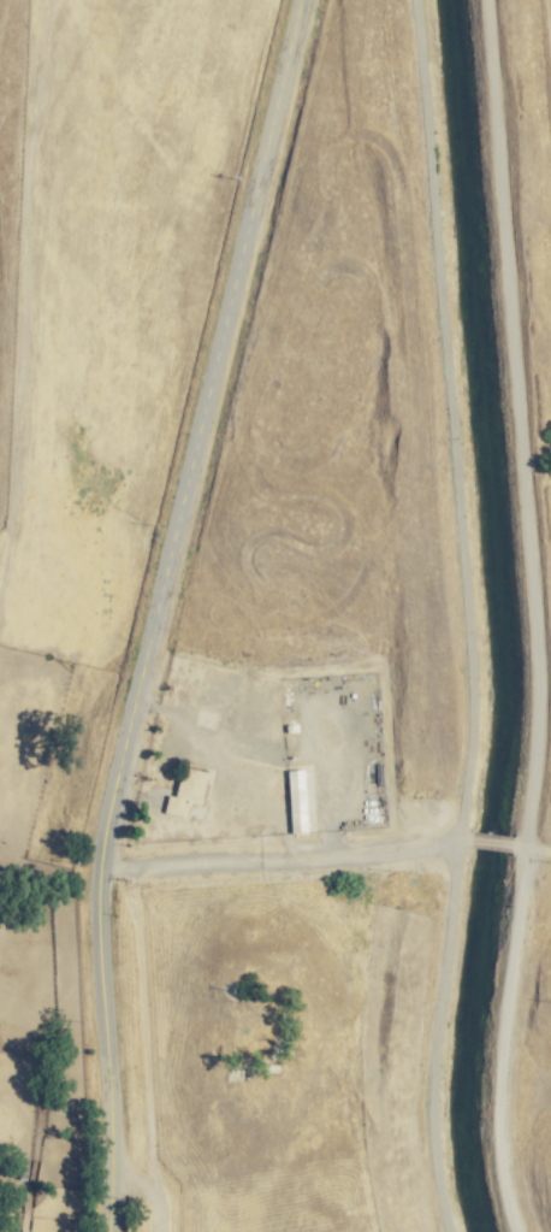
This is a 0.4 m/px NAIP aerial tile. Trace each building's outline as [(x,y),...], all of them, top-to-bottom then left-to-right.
[(162,810),(183,815),(187,800),(197,802),(205,769),(180,764),(173,794),(166,793),(162,810)] [(288,831),(305,830),(303,766),(286,767),(288,831)]
